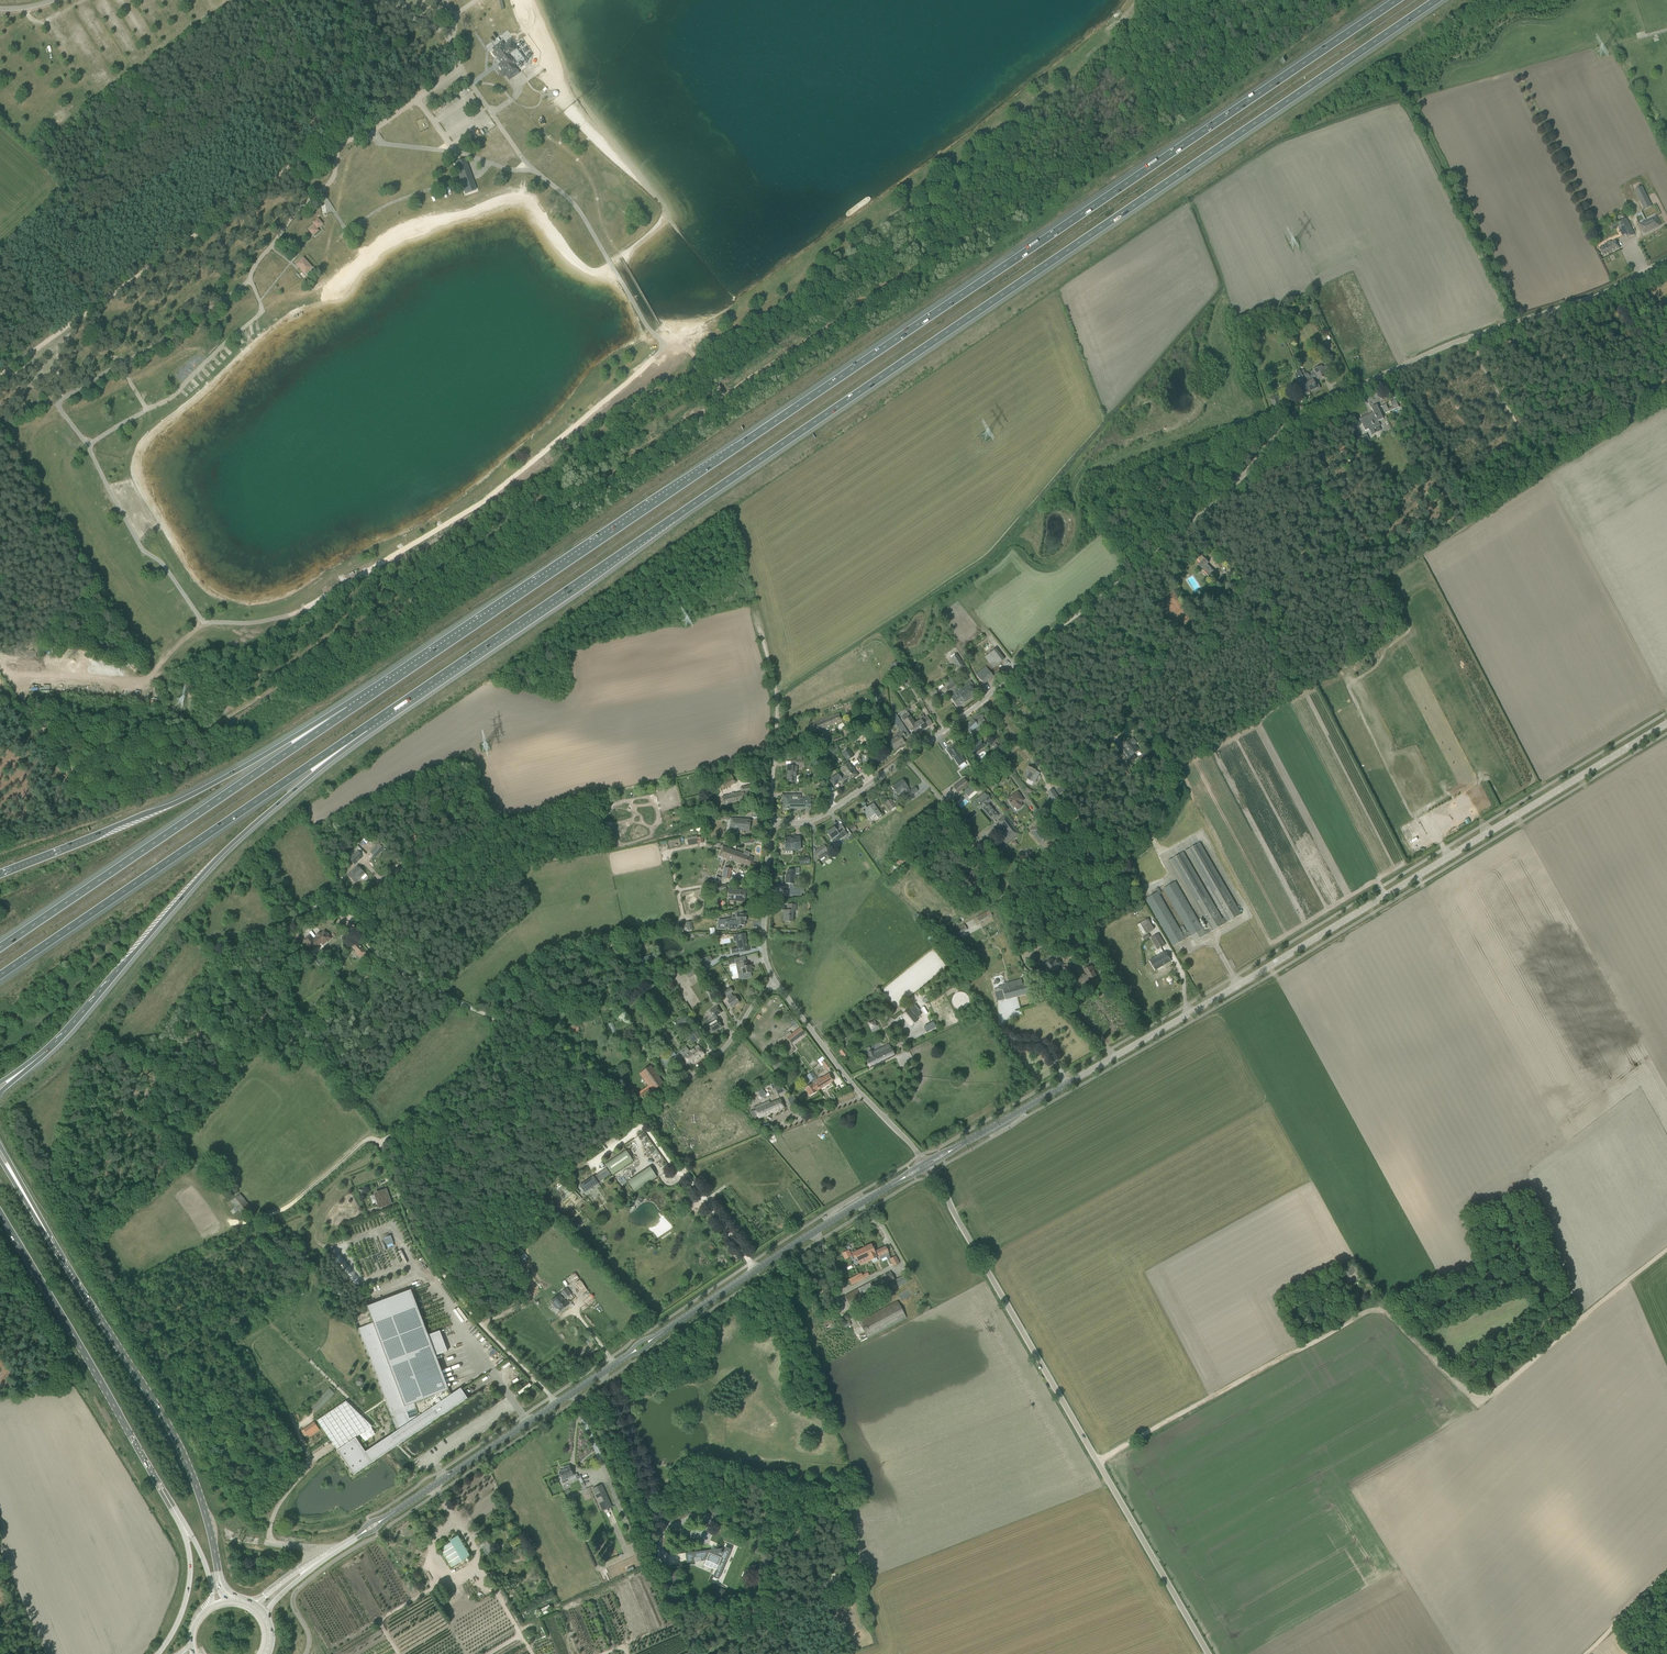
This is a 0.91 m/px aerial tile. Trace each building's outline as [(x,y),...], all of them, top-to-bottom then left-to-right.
[(524,58),(514,44),(516,42),(512,36),(506,41),(507,43),(505,45),(502,42),(496,46),(498,48),(493,51),(492,51),(490,52),(493,58),(496,56),(505,68),(499,72),(502,75),(504,73),(509,80),(514,76),(519,73),(519,72),(514,65),(524,58)] [(389,129),(392,133),(397,130),(394,125),(389,129)] [(592,153),(590,156),(597,161),(599,159),(592,153)] [(476,190),(465,159),(454,162),(465,194),(476,190)] [(374,183),(376,195),(384,193),(384,190),(391,189),(389,180),(374,183)] [(1651,206),(1641,186),(1635,190),(1645,209),(1651,206)] [(416,203),(427,200),(425,193),(414,196),(416,203)] [(1639,225),(1641,228),(1644,233),(1661,225),(1656,216),(1640,224),(1639,225)] [(314,225),(308,230),(313,236),(319,231),(317,229),(323,224),(318,218),(312,223),(314,225)] [(1626,218),(1616,223),(1618,227),(1620,231),(1623,236),(1626,235),(1628,238),(1634,235),(1632,230),(1626,218)] [(1599,248),(1601,251),(1603,256),(1620,248),(1616,240),(1610,242),(1610,241),(1605,244),(1606,245),(1599,248)] [(296,264),(305,274),(313,268),(303,257),(296,264)] [(1314,369),(1316,374),(1318,379),(1326,376),(1325,374),(1330,372),(1327,366),(1323,368),(1322,366),(1314,369)] [(1300,386),(1298,387),(1300,391),(1300,392),(1302,397),(1308,394),(1307,393),(1314,389),(1315,391),(1320,388),(1318,383),(1315,384),(1313,380),(1312,381),(1308,374),(1305,373),(1302,375),(1305,382),(1299,385),(1300,386)] [(1270,398),(1275,409),(1282,406),(1278,399),(1275,400),(1274,397),(1270,398)] [(1359,419),(1362,424),(1365,431),(1369,429),(1370,431),(1380,426),(1378,422),(1378,421),(1383,419),(1377,405),(1371,407),(1373,412),(1359,419)] [(1198,565),(1201,568),(1203,567),(1208,573),(1210,571),(1210,572),(1212,570),(1211,570),(1212,569),(1207,564),(1209,562),(1205,558),(1204,557),(1203,557),(1201,555),(1197,559),(1201,562),(1198,565)] [(1223,594),(1226,593),(1225,588),(1217,589),(1218,596),(1223,595),(1223,594)] [(980,647),(996,668),(1006,660),(990,639),(980,647)] [(951,658),(958,669),(964,666),(957,654),(951,658)] [(903,669),(898,661),(891,665),(896,673),(903,669)] [(986,667),(976,675),(983,684),(993,676),(986,667)] [(958,689),(956,691),(964,703),(976,695),(971,687),(973,685),(970,681),(966,684),(968,686),(962,690),(960,688),(959,689),(957,687),(957,688),(958,689)] [(954,683),(946,689),(949,693),(951,692),(952,691),(954,695),(950,697),(957,707),(964,703),(956,691),(958,689),(957,688),(954,683)] [(878,704),(883,702),(880,691),(874,693),(878,704)] [(811,724),(814,732),(820,729),(842,720),(838,712),(828,717),(811,724)] [(908,713),(901,718),(908,729),(909,728),(911,732),(913,730),(916,734),(919,732),(926,728),(925,726),(928,724),(926,721),(929,720),(927,717),(925,719),(925,717),(921,720),(915,724),(908,713)] [(976,728),(984,720),(982,718),(983,717),(981,715),(980,716),(978,714),(966,725),(969,728),(967,730),(973,736),(979,731),(976,728)] [(888,743),(893,750),(904,743),(902,740),(906,738),(902,732),(906,729),(900,721),(897,717),(893,721),(899,729),(899,730),(900,729),(901,732),(896,735),(897,736),(888,743)] [(870,733),(862,736),(866,747),(874,744),(870,733)] [(1133,754),(1138,750),(1134,745),(1136,743),(1133,738),(1128,742),(1128,741),(1124,744),(1125,744),(1123,745),(1126,749),(1121,752),(1129,763),(1136,758),(1133,754)] [(978,740),(967,748),(972,756),(981,750),(981,751),(984,749),(983,748),(978,740)] [(946,749),(951,756),(952,755),(959,766),(965,762),(957,750),(958,749),(955,744),(946,749)] [(830,750),(833,754),(839,750),(836,746),(830,750)] [(843,754),(848,761),(853,757),(849,750),(843,754)] [(838,773),(829,779),(834,785),(838,782),(841,786),(849,781),(858,775),(855,771),(854,770),(853,771),(848,763),(840,769),(846,777),(842,780),(841,778),(838,773)] [(787,781),(792,782),(798,782),(798,778),(795,777),(796,767),(787,766),(786,772),(787,772),(787,781)] [(1028,766),(1023,777),(1028,779),(1026,782),(1032,785),(1034,782),(1035,782),(1037,779),(1036,778),(1038,774),(1037,773),(1038,772),(1036,771),(1036,770),(1033,769),(1028,766)] [(719,784),(723,790),(726,788),(727,788),(736,782),(732,776),(723,782),(719,784)] [(953,787),(957,793),(968,785),(964,779),(953,787)] [(904,795),(906,799),(917,791),(915,787),(910,791),(902,780),(892,787),(897,794),(904,789),(906,793),(904,795)] [(743,787),(744,791),(722,796),(724,804),(744,801),(744,800),(752,798),(751,790),(752,790),(751,786),(743,787)] [(971,786),(964,791),(970,798),(977,793),(971,786)] [(1054,802),(1053,803),(1055,806),(1061,802),(1059,799),(1053,790),(1048,793),(1054,802)] [(1020,803),(1023,800),(1017,792),(1007,799),(1013,807),(1014,807),(1016,810),(1022,806),(1020,803)] [(975,800),(982,808),(982,807),(993,820),(998,816),(987,803),(991,800),(984,793),(975,800)] [(783,809),(804,809),(804,807),(810,807),(810,799),(800,799),(800,798),(797,795),(783,795),(783,809)] [(885,803),(890,810),(895,807),(890,800),(885,803)] [(865,806),(861,809),(864,813),(868,819),(875,814),(877,818),(881,815),(876,808),(873,803),(869,806),(870,807),(867,809),(867,808),(865,806)] [(1033,812),(1038,819),(1042,816),(1037,810),(1033,812)] [(1005,831),(998,836),(1005,844),(1016,836),(1018,834),(1004,816),(998,821),(1005,831)] [(730,829),(743,830),(749,831),(750,820),(731,818),(730,829)] [(1030,831),(1041,844),(1051,837),(1040,823),(1030,831)] [(847,834),(844,830),(844,829),(841,824),(835,828),(834,827),(827,833),(831,839),(835,836),(838,840),(841,838),(847,834)] [(784,838),(786,849),(784,849),(785,853),(793,852),(793,848),(801,847),(799,836),(784,838)] [(704,842),(703,837),(697,838),(697,839),(687,841),(688,845),(698,843),(698,844),(704,842)] [(1053,837),(1047,842),(1053,848),(1058,844),(1055,840),(1053,837)] [(1199,843),(1186,851),(1224,917),(1224,918),(1226,923),(1241,914),(1199,843)] [(375,857),(384,849),(379,844),(371,852),(375,857)] [(743,854),(738,852),(722,846),(719,856),(749,867),(753,858),(743,854)] [(819,860),(826,855),(824,852),(827,850),(824,846),(815,852),(817,855),(816,855),(819,860)] [(349,854),(347,856),(349,859),(351,858),(356,863),(362,856),(357,851),(352,857),(349,854)] [(1209,928),(1211,932),(1224,924),(1226,923),(1224,918),(1221,919),(1182,853),(1169,861),(1209,928)] [(1111,865),(1112,867),(1113,867),(1115,871),(1118,869),(1120,868),(1117,861),(1114,856),(1113,856),(1108,859),(1109,862),(1111,865)] [(357,866),(348,875),(356,882),(361,877),(363,879),(367,875),(357,866)] [(788,870),(788,874),(786,874),(785,883),(794,884),(794,879),(796,879),(796,875),(794,875),(794,874),(798,874),(799,868),(790,869),(790,870),(788,870)] [(1163,888),(1188,931),(1191,935),(1194,942),(1206,935),(1206,934),(1211,932),(1209,928),(1204,931),(1175,881),(1163,888)] [(1035,890),(1031,893),(1034,897),(1040,892),(1036,888),(1034,889),(1035,890)] [(728,900),(739,901),(744,901),(745,891),(729,889),(728,900)] [(1191,935),(1188,931),(1182,934),(1157,892),(1146,898),(1173,946),(1185,939),(1191,935)] [(783,921),(789,922),(793,922),(793,911),(796,911),(796,905),(787,904),(787,910),(785,910),(785,915),(784,915),(783,921)] [(977,917),(980,922),(988,918),(986,912),(977,917)] [(720,920),(720,925),(725,925),(725,928),(729,928),(729,929),(736,929),(736,925),(741,925),(745,925),(745,922),(745,921),(745,919),(746,919),(746,920),(746,914),(746,913),(741,913),(740,914),(737,914),(737,917),(731,917),(731,918),(720,920)] [(1141,922),(1147,933),(1155,929),(1149,918),(1141,922)] [(955,929),(958,934),(967,929),(964,924),(955,929)] [(329,938),(329,937),(326,933),(325,934),(324,932),(312,942),(309,937),(304,942),(307,946),(310,950),(309,950),(310,951),(310,950),(312,952),(321,945),(322,947),(330,940),(329,938)] [(737,947),(731,948),(732,952),(738,951),(740,950),(740,951),(749,949),(748,945),(747,945),(746,943),(747,943),(746,937),(745,932),(743,933),(737,934),(739,944),(737,944),(737,947)] [(1151,938),(1157,949),(1165,945),(1159,933),(1151,938)] [(356,954),(361,959),(363,957),(367,953),(362,948),(361,948),(355,942),(350,946),(356,952),(355,953),(356,954)] [(1151,961),(1153,964),(1156,969),(1169,961),(1165,953),(1151,961)] [(641,959),(643,964),(645,963),(645,964),(656,961),(654,954),(641,959)] [(1060,965),(1061,962),(1059,960),(1056,960),(1055,961),(1052,958),(1044,965),(1050,973),(1051,972),(1053,975),(1061,969),(1059,966),(1060,965)] [(746,962),(738,964),(739,971),(741,971),(743,978),(744,978),(746,978),(751,977),(750,973),(752,972),(751,968),(752,968),(751,965),(747,966),(746,962)] [(1086,973),(1072,981),(1075,987),(1089,980),(1097,976),(1094,971),(1095,971),(1092,965),(1084,970),(1086,973)] [(685,972),(687,976),(695,972),(692,968),(685,972)] [(368,970),(360,977),(363,980),(369,975),(369,976),(371,974),(368,970)] [(1029,983),(1022,985),(1020,981),(998,987),(1002,1000),(1006,999),(1032,992),(1029,983)] [(718,988),(714,990),(720,999),(724,996),(718,987),(718,988)] [(723,992),(726,996),(728,995),(730,1000),(728,1001),(732,1008),(739,1003),(735,997),(734,997),(731,993),(733,992),(730,988),(723,992)] [(715,1020),(713,1021),(714,1022),(708,1026),(707,1025),(703,1028),(706,1033),(711,1030),(712,1032),(718,1028),(718,1029),(723,1027),(717,1018),(716,1016),(722,1012),(718,1006),(709,1011),(715,1020)] [(901,1016),(910,1027),(918,1020),(909,1009),(901,1016)] [(676,1022),(678,1026),(687,1020),(685,1016),(678,1021),(676,1022)] [(874,1019),(867,1022),(871,1029),(878,1026),(874,1019)] [(570,1028),(573,1033),(577,1030),(578,1029),(576,1025),(570,1028)] [(787,1038),(791,1043),(804,1033),(800,1028),(787,1038)] [(688,1035),(693,1043),(699,1038),(694,1031),(688,1035)] [(866,1060),(870,1068),(895,1056),(889,1044),(878,1049),(880,1053),(875,1055),(873,1050),(867,1052),(870,1058),(866,1060)] [(664,1063),(663,1064),(666,1069),(684,1057),(689,1065),(704,1055),(700,1050),(698,1046),(690,1052),(687,1048),(685,1050),(684,1049),(676,1055),(664,1063)] [(821,1062),(826,1069),(830,1067),(824,1059),(821,1062)] [(772,1067),(775,1070),(783,1063),(780,1060),(772,1067)] [(650,1065),(639,1074),(648,1086),(646,1087),(648,1090),(640,1096),(641,1097),(644,1101),(653,1095),(651,1092),(663,1084),(660,1079),(650,1065)] [(808,1086),(805,1088),(810,1096),(816,1091),(833,1081),(829,1073),(821,1078),(821,1077),(817,1080),(812,1072),(807,1075),(812,1083),(807,1086),(808,1086)] [(778,1082),(771,1085),(772,1089),(775,1088),(778,1094),(786,1091),(783,1084),(779,1086),(778,1082)] [(628,1094),(636,1100),(639,1096),(634,1092),(635,1091),(632,1089),(628,1094)] [(758,1092),(762,1097),(766,1095),(762,1089),(758,1092)] [(754,1110),(750,1112),(752,1118),(756,1116),(756,1115),(757,1114),(758,1118),(770,1113),(784,1107),(782,1102),(780,1099),(767,1104),(766,1102),(760,1105),(754,1107),(755,1110),(755,1111),(754,1111),(754,1110)] [(604,1163),(612,1174),(633,1160),(625,1149),(604,1163)] [(651,1167),(628,1180),(634,1191),(657,1178),(651,1167)] [(598,1173),(602,1180),(610,1175),(606,1168),(598,1173)] [(584,1193),(599,1183),(594,1176),(580,1186),(584,1193)] [(569,1184),(556,1195),(570,1210),(582,1199),(569,1184)] [(387,1189),(375,1194),(380,1208),(392,1203),(387,1189)] [(230,1201),(242,1214),(250,1207),(239,1194),(230,1201)] [(391,1234),(384,1236),(387,1247),(394,1246),(391,1234)] [(856,1258),(857,1259),(857,1260),(859,1263),(877,1254),(876,1251),(874,1252),(871,1244),(870,1244),(864,1247),(856,1251),(855,1250),(851,1252),(854,1258),(856,1257),(856,1258)] [(889,1255),(885,1246),(876,1251),(877,1254),(879,1257),(884,1255),(885,1257),(889,1255)] [(849,1250),(842,1253),(845,1259),(851,1256),(849,1250)] [(889,1259),(893,1266),(899,1263),(895,1256),(889,1259)] [(1351,1269),(1355,1267),(1354,1265),(1345,1270),(1348,1276),(1353,1273),(1351,1269)] [(845,1296),(850,1306),(853,1310),(877,1297),(876,1295),(896,1284),(896,1281),(891,1271),(845,1296)] [(862,1275),(861,1273),(849,1279),(851,1285),(869,1276),(867,1272),(862,1275)] [(898,1278),(901,1285),(909,1281),(906,1275),(898,1278)] [(560,1293),(562,1295),(565,1299),(571,1294),(567,1288),(560,1293)] [(346,1401),(317,1420),(330,1440),(336,1449),(354,1475),(374,1462),(373,1460),(380,1454),(382,1453),(395,1445),(396,1444),(397,1443),(401,1441),(402,1440),(403,1442),(409,1438),(468,1399),(467,1398),(461,1388),(451,1395),(411,1290),(367,1306),(373,1323),(358,1329),(397,1431),(367,1451),(365,1452),(356,1437),(372,1426),(346,1401)] [(551,1300),(560,1312),(569,1305),(565,1301),(559,1294),(551,1300)] [(836,1305),(831,1295),(828,1297),(829,1299),(827,1300),(831,1307),(836,1305)] [(860,1330),(862,1333),(864,1332),(868,1339),(906,1318),(897,1301),(859,1321),(862,1328),(860,1330)] [(824,1326),(826,1330),(836,1326),(832,1317),(824,1321),(825,1325),(824,1326)] [(431,1339),(436,1355),(445,1352),(443,1346),(437,1348),(435,1343),(440,1342),(438,1337),(431,1339)] [(491,1357),(496,1365),(501,1362),(496,1354),(491,1357)] [(311,1407),(316,1412),(319,1409),(323,1406),(327,1401),(335,1393),(331,1389),(329,1388),(320,1398),(313,1405),(312,1405),(311,1407)] [(566,1469),(559,1472),(560,1473),(558,1474),(560,1478),(562,1477),(563,1480),(561,1481),(563,1484),(569,1481),(568,1478),(573,1475),(569,1466),(565,1467),(566,1469)] [(602,1484),(593,1489),(603,1511),(612,1507),(602,1484)] [(451,1542),(440,1549),(451,1567),(470,1556),(461,1540),(458,1535),(450,1540),(451,1542)] [(718,1565),(712,1577),(718,1579),(731,1549),(725,1547),(723,1552),(721,1551),(722,1548),(717,1549),(712,1547),(711,1550),(685,1553),(686,1563),(695,1562),(694,1558),(700,1557),(701,1561),(704,1561),(706,1560),(718,1565)]
